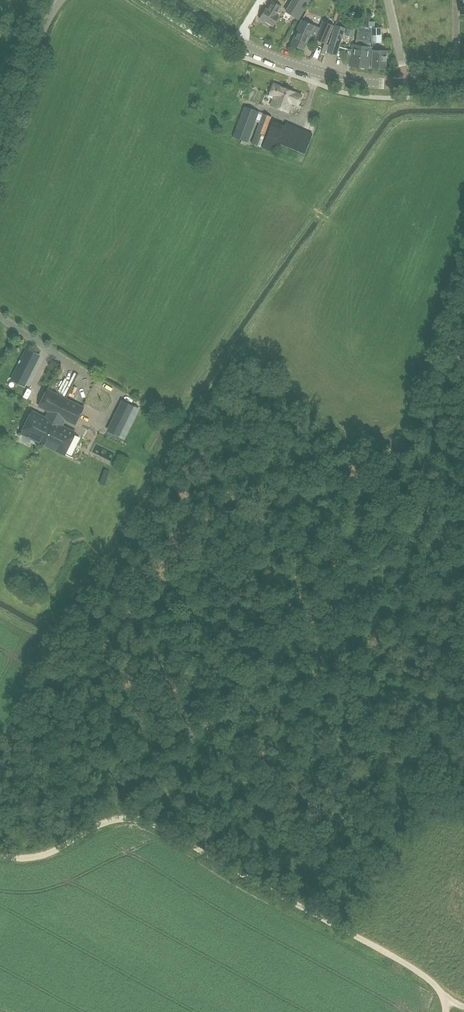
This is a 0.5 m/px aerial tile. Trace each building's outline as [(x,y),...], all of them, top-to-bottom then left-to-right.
[(286,13),(299,21),(311,0),(294,0),(286,13)] [(259,19),(264,22),(265,21),(273,26),(279,16),(276,14),(281,7),(272,1),(267,9),(266,8),(259,19)] [(303,49),(310,34),(314,25),(302,19),(291,44),(303,49)] [(334,25),(332,24),(323,20),(319,27),(314,25),(310,34),(316,36),(315,39),(326,44),(334,25)] [(338,25),(335,25),(329,44),(340,46),(345,28),(338,25)] [(382,28),(371,28),(371,42),(382,42),(382,28)] [(371,47),(371,43),(369,43),(371,32),(357,30),(355,43),(363,44),(363,46),(353,44),(352,49),(348,49),(347,55),(351,56),(350,65),(368,68),(371,47)] [(386,50),(372,50),(371,68),(386,68),(386,50)] [(322,59),(331,60),(331,51),(322,51),(322,59)] [(273,84),(269,94),(268,97),(273,99),(270,105),(288,112),(292,103),(298,105),(302,95),(273,84)] [(247,142),(248,143),(255,121),(259,123),(251,143),(260,147),(271,118),(244,106),(233,136),(242,140),(241,143),(246,145),(247,142)] [(273,120),(262,147),(275,152),(278,143),(305,153),(313,133),(285,122),(284,124),(273,120)] [(35,364),(23,358),(15,373),(27,379),(35,364)] [(21,433),(64,454),(75,432),(61,425),(64,418),(75,423),(83,407),(47,390),(39,406),(50,411),(46,418),(32,411),(21,433)] [(121,406),(111,427),(116,430),(121,421),(126,424),(132,411),(121,406)]
